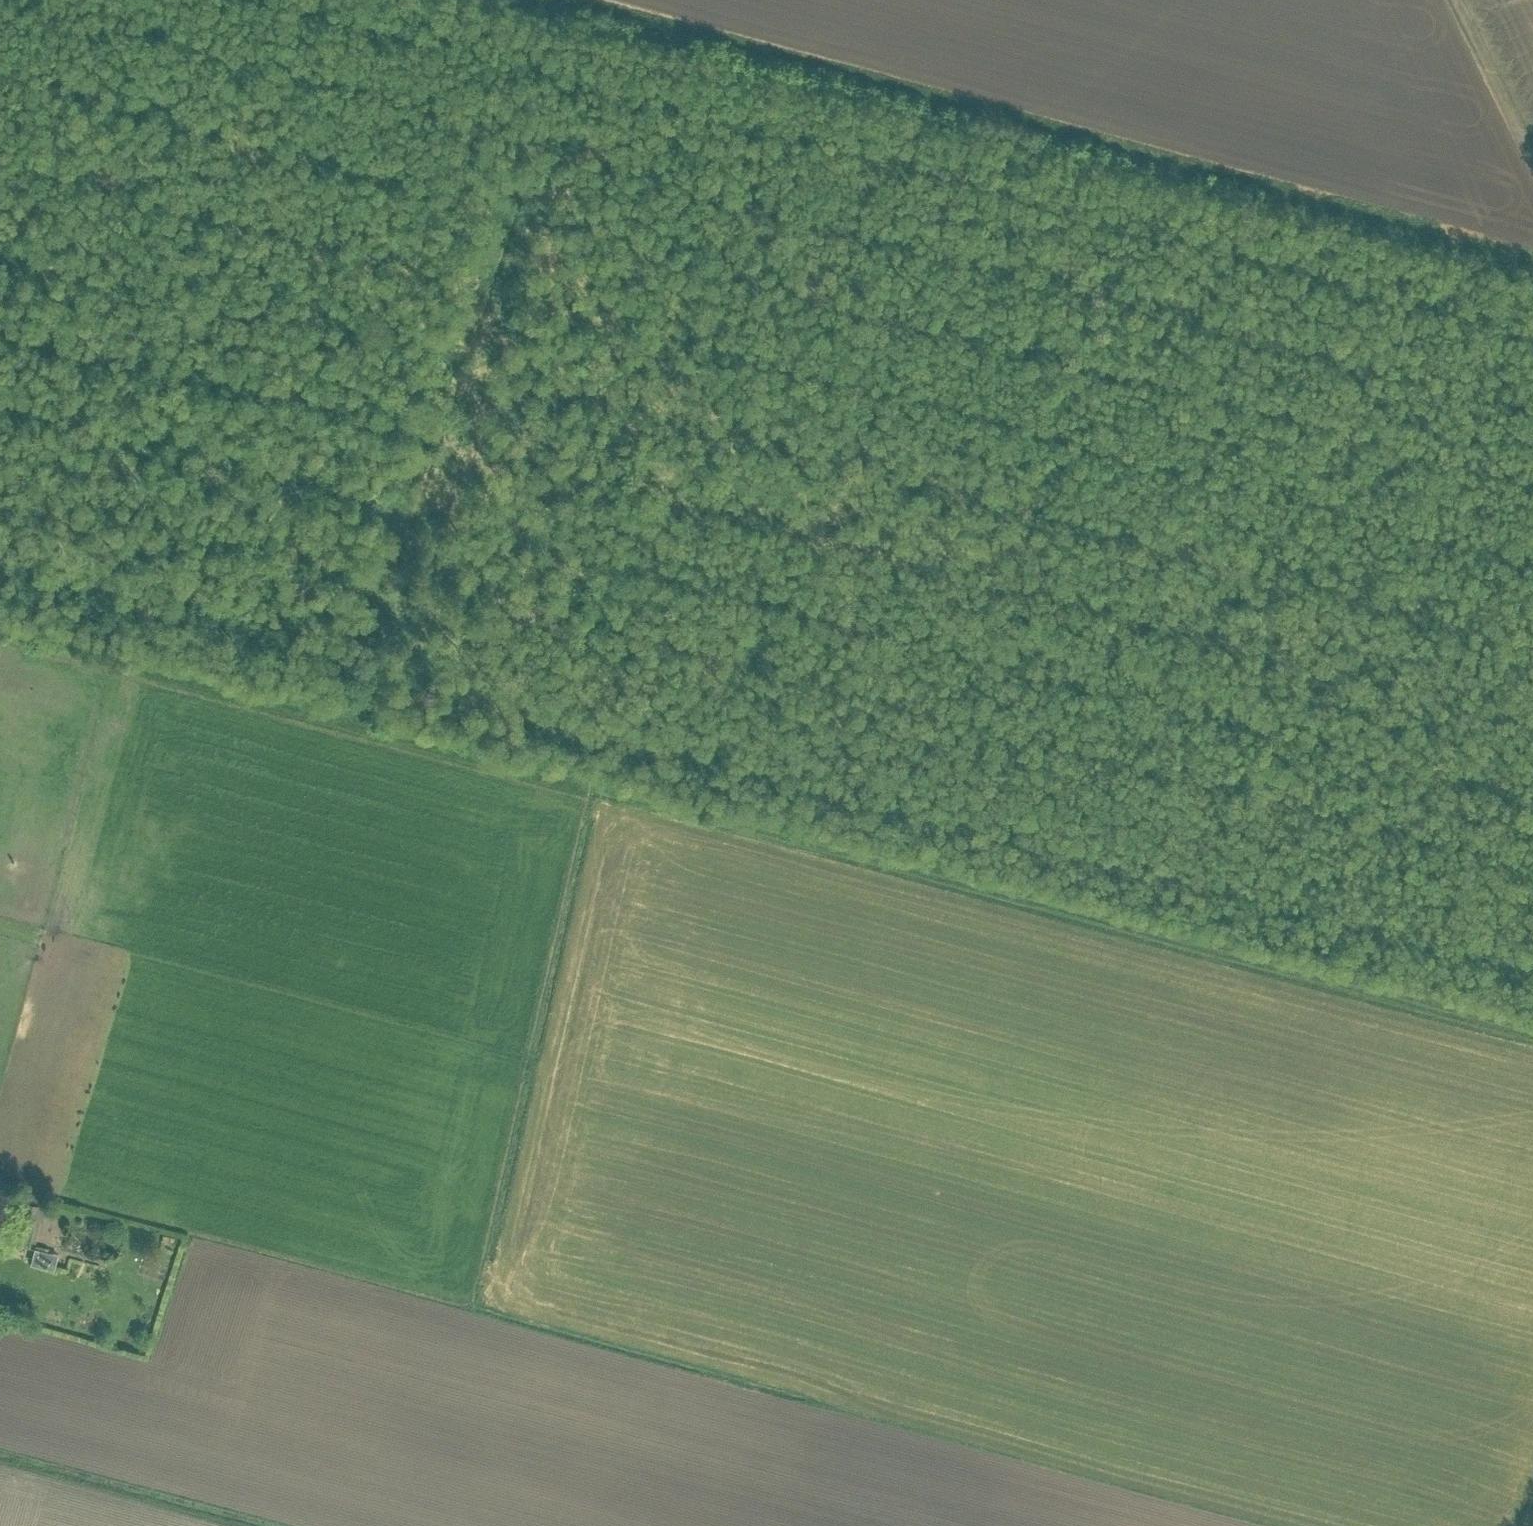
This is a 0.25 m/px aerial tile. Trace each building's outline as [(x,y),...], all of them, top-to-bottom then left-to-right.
[(27,1189),(25,1198),(21,1197),(12,1234),(35,1239),(40,1218),(44,1218),(48,1203),(43,1202),(45,1193),(27,1189)]
